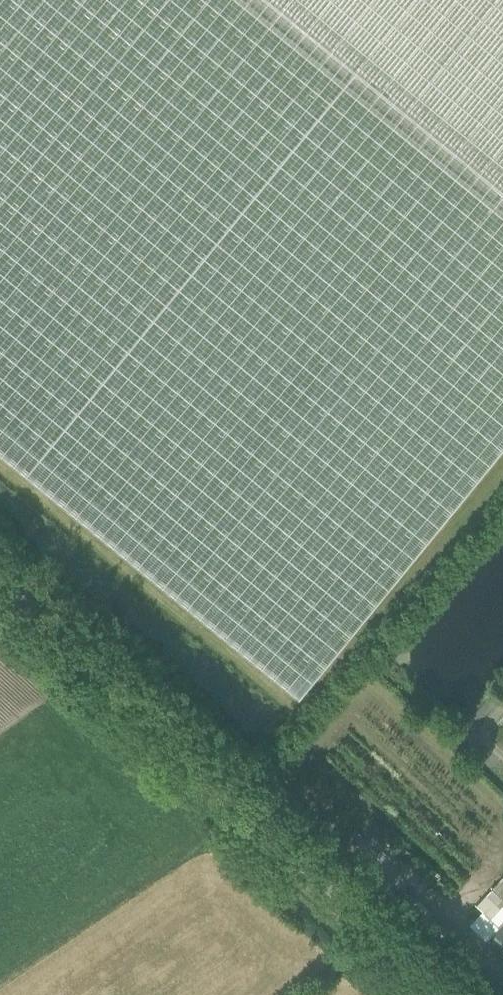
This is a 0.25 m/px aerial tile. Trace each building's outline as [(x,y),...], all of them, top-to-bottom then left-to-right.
[(299,697),(502,448),(502,0),(0,0),(0,453),(299,697)] [(491,889),(502,900),(502,878),(502,877),(491,889)] [(499,928),(486,942),(502,959),(502,925),(499,928)] [(468,950),(457,962),(468,972),(477,964),(474,961),(477,959),(468,950)]
